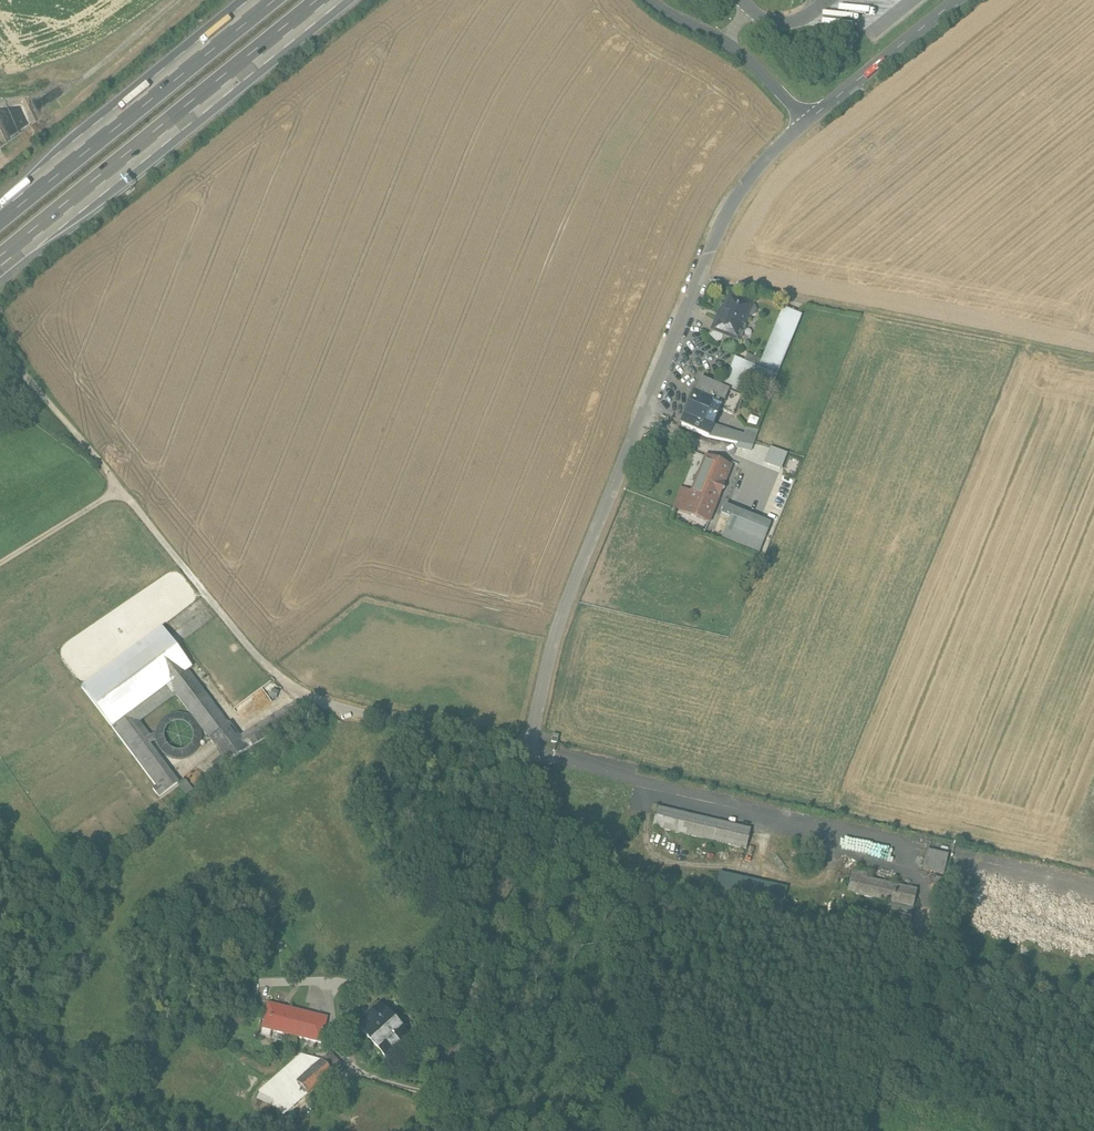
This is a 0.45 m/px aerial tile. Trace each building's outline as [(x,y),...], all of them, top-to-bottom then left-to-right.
[(757,311),(755,307),(752,306),(731,297),(724,312),(723,311),(720,320),(717,319),(713,330),(724,334),(737,340),(738,338),(746,341),(751,329),(744,325),(748,315),(751,317),(755,315),(757,311)] [(728,391),(740,397),(745,385),(769,395),(803,316),(784,308),(759,367),(734,357),(721,389),(728,391)] [(724,334),(713,330),(707,334),(715,345),(721,340),(724,334)] [(720,410),(728,391),(721,389),(700,380),(696,390),(692,389),(688,400),(691,401),(690,403),(687,403),(686,405),(684,409),(684,412),(685,414),(681,425),(707,436),(709,437),(713,426),(720,410)] [(733,415),(740,397),(728,391),(720,410),(733,415)] [(751,415),(748,423),(756,426),(759,417),(751,415)] [(737,432),(713,426),(709,437),(753,446),(758,431),(746,429),(745,435),(742,437),(737,432)] [(680,492),(674,507),(710,521),(732,465),(706,456),(691,496),(680,492)] [(765,472),(763,480),(785,488),(788,480),(765,472)] [(771,524),(726,505),(722,515),(730,518),(729,521),(766,536),(771,524)] [(168,687),(188,672),(192,668),(162,628),(82,690),(112,730),(126,719),(131,715),(168,687)] [(188,672),(168,687),(173,694),(208,741),(228,725),(188,672)] [(137,722),(173,694),(168,687),(131,715),(137,722)] [(296,701),(239,739),(246,750),(307,710),(296,701)] [(177,786),(126,719),(112,730),(156,789),(152,792),(158,800),(177,786)] [(239,739),(228,725),(208,741),(219,755),(239,739)] [(246,750),(239,739),(219,755),(226,764),(246,750)] [(713,842),(718,822),(657,809),(653,828),(713,842)] [(718,822),(713,842),(747,849),(751,830),(718,822)] [(601,851),(580,845),(577,857),(599,862),(601,851)] [(922,869),(943,874),(948,856),(927,850),(922,869)] [(846,892),(913,908),(917,890),(866,879),(867,875),(851,871),(846,892)] [(781,915),(786,892),(774,889),(774,886),(733,876),(732,880),(721,877),(716,900),(781,915)] [(944,880),(936,878),(934,885),(942,887),(944,880)] [(897,918),(843,906),(840,920),(894,932),(893,934),(905,937),(909,923),(897,920),(897,918)] [(1071,941),(1071,921),(1045,921),(1045,929),(1057,929),(1057,941),(1071,941)] [(381,1052),(386,1058),(409,1036),(380,1004),(356,1025),(379,1050),(376,1053),(378,1055),(381,1052)] [(283,1034),(291,1036),(297,1011),(268,1005),(262,1029),(283,1034)] [(223,1019),(224,1012),(214,1010),(212,1016),(223,1019)] [(297,1011),(291,1036),(321,1043),(327,1018),(297,1011)] [(242,1024),(244,1015),(231,1012),(230,1014),(228,1020),(242,1024)] [(282,1040),(283,1034),(262,1029),(261,1036),(282,1040)] [(330,1053),(321,1060),(332,1072),(341,1065),(330,1053)] [(297,1082),(321,1060),(301,1055),(259,1093),(257,1098),(266,1102),(272,1105),(273,1104),(297,1082)] [(332,1072),(321,1060),(297,1082),(308,1094),(332,1072)] [(284,1115),(308,1094),(297,1082),(273,1104),(275,1106),(284,1115)] [(272,1105),(266,1102),(264,1107),(271,1114),(275,1106),(273,1104),(272,1105)] [(284,1116),(284,1115),(275,1106),(271,1114),(277,1123),(284,1116)]
